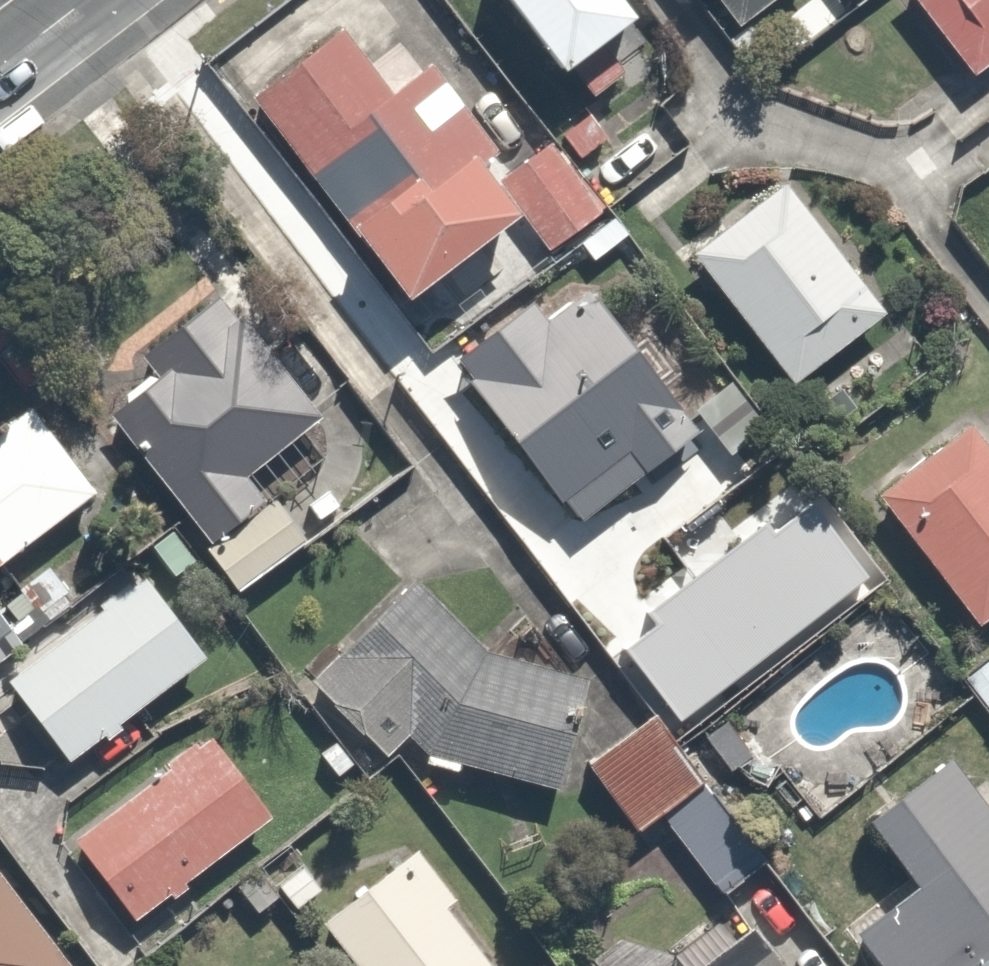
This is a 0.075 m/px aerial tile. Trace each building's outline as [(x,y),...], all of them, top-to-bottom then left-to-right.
[(214,59),(386,304),(509,217),(534,253),(606,202),(548,120),(500,154),(392,0),(298,0),(214,59)] [(576,88),(643,33),(615,0),(503,0),(576,88)] [(720,26),(754,0),(700,0),(720,26)] [(953,82),(988,54),(988,0),(888,0),(953,82)] [(785,174),(680,261),(776,377),(881,291),(785,174)] [(568,262),(438,359),(556,517),(686,421),(568,262)] [(139,362),(97,392),(233,583),(297,537),(244,462),(316,411),(219,275),(124,342),(139,362)] [(35,522),(91,484),(25,388),(0,405),(0,546),(35,522)] [(868,494),(966,625),(988,607),(988,436),(973,415),(868,494)] [(627,508),(541,570),(618,677),(704,615),(627,508)] [(31,623),(0,644),(0,652),(66,748),(205,653),(136,552),(81,589),(31,623)] [(562,677),(377,599),(342,654),(297,668),(371,755),(388,739),(537,788),(562,677)] [(976,645),(949,666),(988,715),(988,662),(976,645)] [(703,890),(758,850),(653,705),(573,762),(619,826),(644,808),(703,890)] [(278,809),(214,721),(58,833),(122,921),(278,809)] [(941,758),(853,820),(904,892),(846,933),(870,965),(988,965),(988,826),(941,758)] [(315,922),(347,965),(495,965),(412,852),(315,922)] [(0,884),(0,965),(62,965),(0,884)] [(698,965),(776,965),(748,929),(698,965)]
